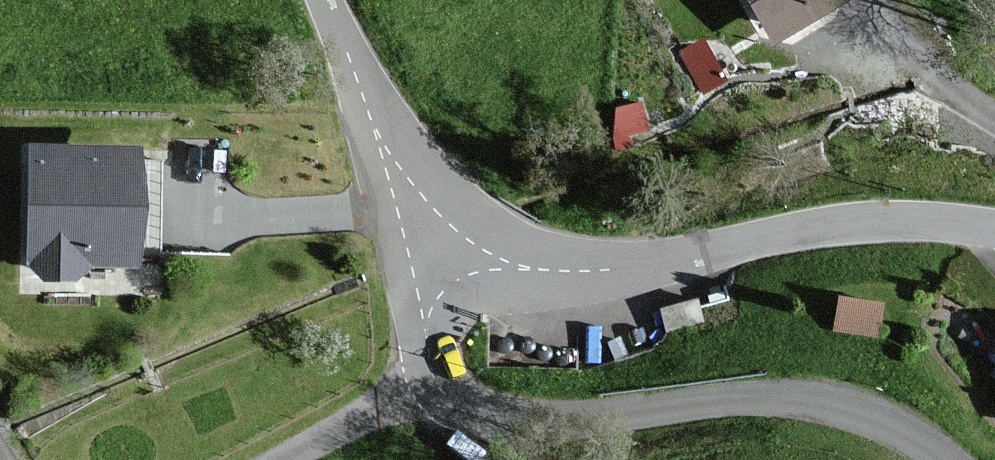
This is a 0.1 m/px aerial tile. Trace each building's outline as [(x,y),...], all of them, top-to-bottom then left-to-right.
[(777,35),(834,0),(756,0),(777,35)] [(134,151),(33,148),(30,249),(41,249),(41,269),(77,270),(77,253),(97,254),(131,255),(134,151)]
